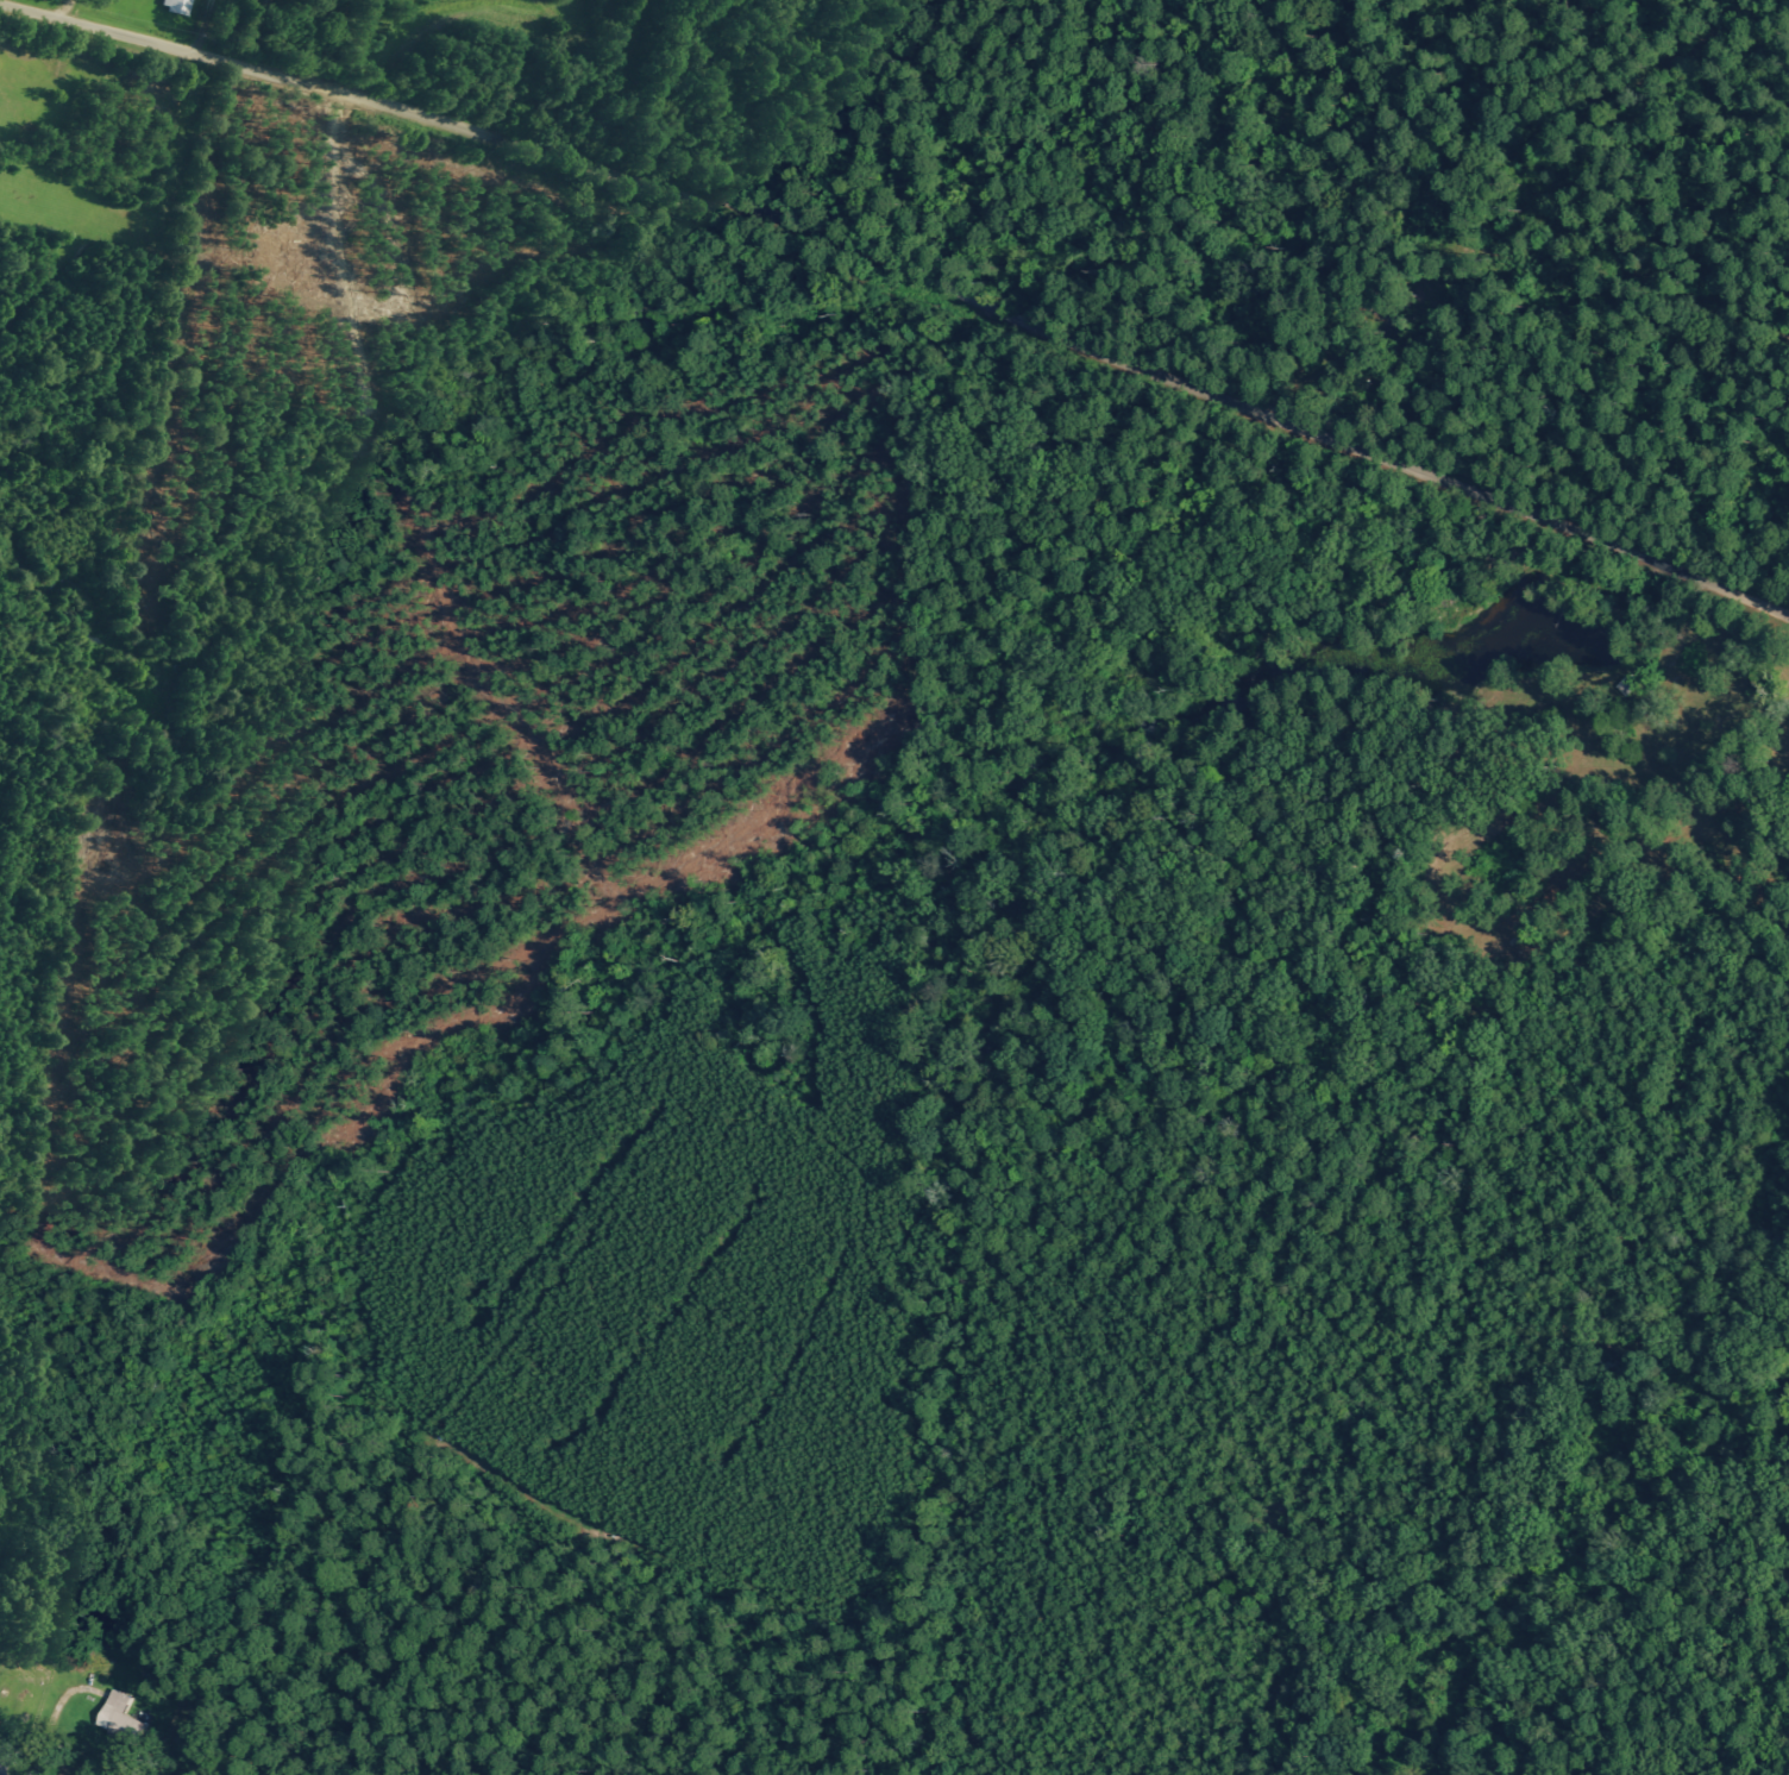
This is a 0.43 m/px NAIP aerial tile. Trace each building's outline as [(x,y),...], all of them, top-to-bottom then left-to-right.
[(158,11),(185,15),(187,0),(160,0),(158,11)] [(144,1724),(123,1713),(131,1698),(112,1688),(92,1725),(131,1747),(144,1724)]
